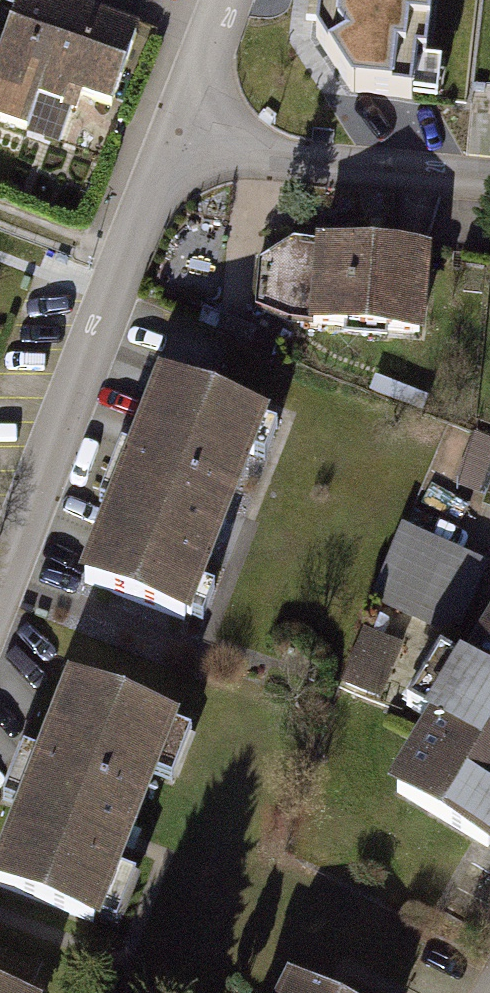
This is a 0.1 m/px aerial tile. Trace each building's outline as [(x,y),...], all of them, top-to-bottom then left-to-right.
[(39,0),(23,0),(0,66),(0,120),(27,129),(38,97),(72,108),(77,95),(110,107),(130,51),(136,34),(75,12),(39,0)] [(75,12),(79,0),(39,0),(75,12)] [(316,29),(352,82),(418,91),(430,0),(320,0),(316,29)] [(427,251),(321,241),(313,324),(419,333),(427,251)] [(164,378),(84,583),(184,621),(263,416),(164,378)] [(477,434),(456,494),(489,506),(489,439),(477,434)] [(374,606),(464,642),(489,577),(489,564),(405,530),(374,606)] [(396,794),(487,849),(489,843),(489,641),(471,672),(439,652),(405,709),(437,728),(396,794)] [(0,868),(0,888),(93,924),(172,718),(73,680),(0,868)] [(289,992),(314,992),(294,983),(289,992)]
